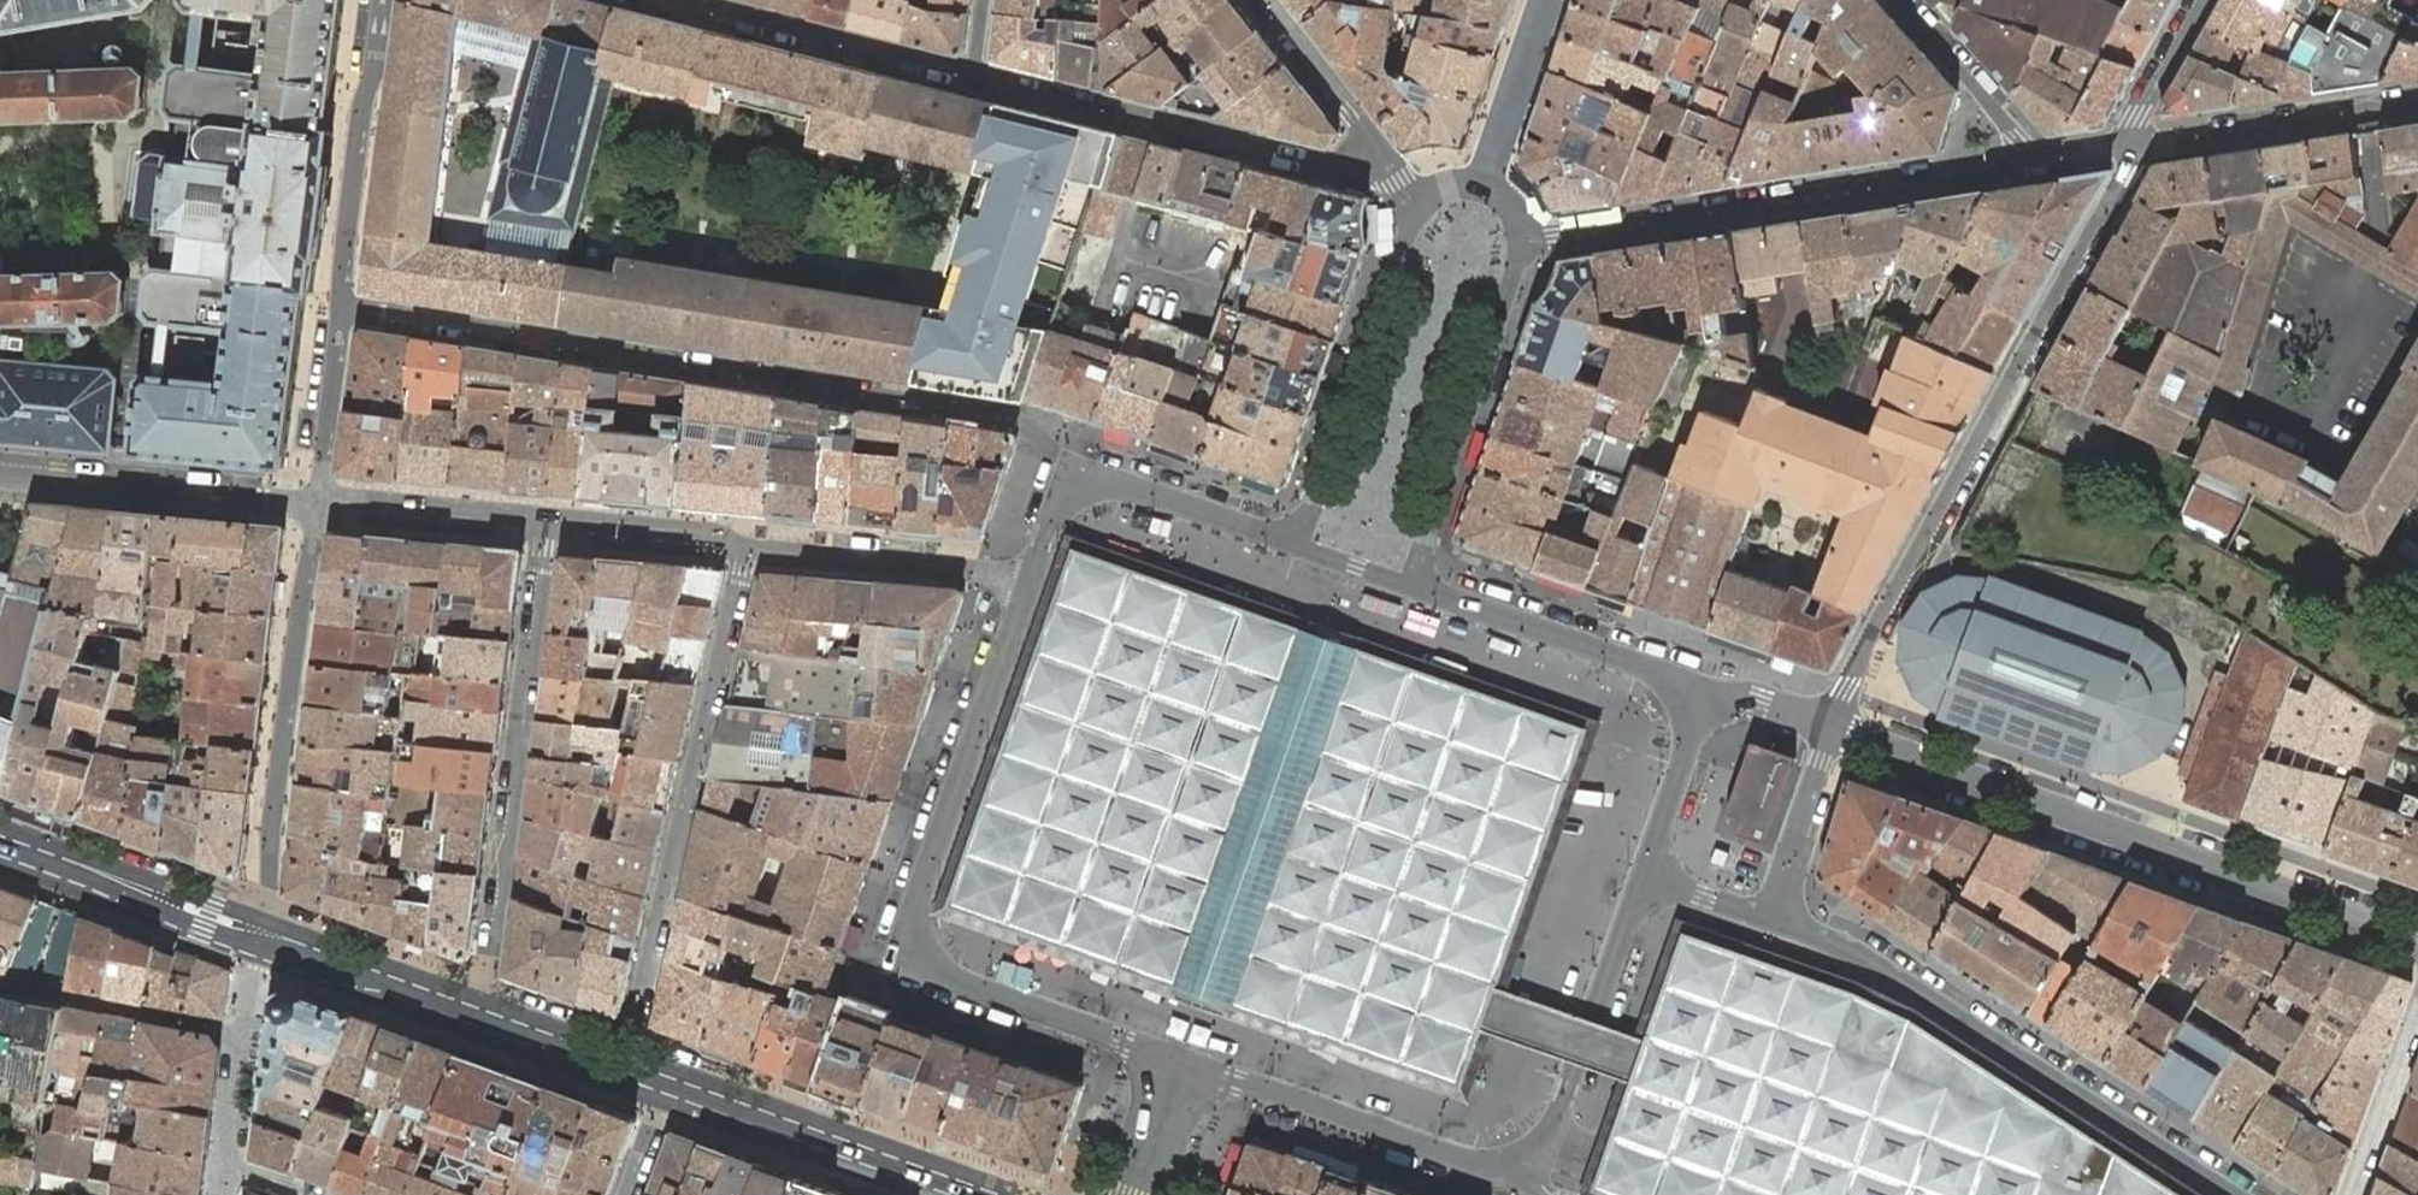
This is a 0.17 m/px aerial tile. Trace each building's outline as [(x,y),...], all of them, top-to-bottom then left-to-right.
[(21,69),(18,47),(15,30),(146,7),(154,0),(0,0),(0,70),(21,69)] [(328,132),(344,0),(186,0),(190,11),(272,22),(266,73),(259,127),(328,132)] [(547,39),(603,54),(616,7),(590,0),(401,0),(364,293),(564,326),(574,264),(554,261),(432,241),(457,35),(459,17),(534,36),(547,39)] [(776,7),(813,17),(817,0),(778,0),(776,7)] [(813,17),(848,25),(855,0),(817,0),(813,17)] [(906,0),(855,0),(848,25),(907,40),(916,3),(906,0)] [(916,3),(935,9),(936,0),(906,0),(916,3)] [(935,9),(970,13),(971,0),(936,0),(935,9)] [(1038,17),(1040,0),(1000,0),(998,14),(1038,17)] [(1038,17),(1040,17),(1054,18),(1056,0),(1040,0),(1038,17)] [(1054,18),(1062,19),(1103,21),(1106,0),(1094,0),(1094,4),(1065,1),(1065,0),(1056,0),(1054,18)] [(1130,5),(1126,0),(1106,0),(1103,21),(1101,46),(1137,18),(1147,11),(1162,0),(1136,0),(1130,5)] [(1147,11),(1153,20),(1156,24),(1165,18),(1180,38),(1232,0),(1162,0),(1147,11)] [(1237,0),(1232,0),(1180,38),(1176,41),(1181,49),(1182,51),(1192,43),(1211,69),(1262,32),(1237,0)] [(1308,23),(1338,0),(1362,4),(1393,15),(1395,0),(1290,0),(1308,23)] [(1338,0),(1308,23),(1339,62),(1386,76),(1399,79),(1402,68),(1388,64),(1393,15),(1362,4),(1338,0)] [(1393,15),(1407,16),(1421,18),(1423,0),(1395,0),(1393,15)] [(1421,18),(1439,19),(1442,0),(1423,0),(1421,18)] [(1439,19),(1505,29),(1515,0),(1442,0),(1439,19)] [(1698,92),(1724,25),(1736,0),(1699,0),(1696,6),(1681,0),(1576,0),(1563,36),(1668,80),(1698,92)] [(1755,37),(1761,23),(1767,11),(1772,0),(1736,0),(1724,25),(1755,37)] [(1807,0),(1772,0),(1767,11),(1788,20),(1782,33),(1791,38),(1797,24),(1806,2),(1807,0)] [(1842,0),(1807,0),(1806,2),(1797,24),(1791,38),(1782,58),(1775,75),(1795,83),(1791,93),(1800,97),(1805,87),(1812,69),(1819,52),(1835,11),(1842,0)] [(1926,54),(1879,0),(1842,0),(1835,11),(1819,52),(1839,75),(1847,67),(1872,94),(1875,94),(1926,54)] [(1961,3),(1960,9),(1962,6),(1985,14),(2040,34),(2058,40),(2068,44),(2103,56),(2129,2),(2122,0),(1948,0),(1961,3)] [(2129,2),(2103,56),(2107,58),(2137,68),(2176,0),(2130,0),(2129,2)] [(2268,0),(2223,0),(2207,28),(2253,50),(2256,52),(2257,51),(2263,36),(2275,42),(2287,20),(2291,13),(2268,0)] [(2291,13),(2300,18),(2305,21),(2317,0),(2268,0),(2291,13)] [(2346,5),(2369,17),(2379,0),(2336,0),(2346,5)] [(2369,17),(2406,37),(2415,41),(2415,40),(2417,36),(2417,0),(2379,0),(2369,17)] [(935,9),(916,3),(907,40),(961,54),(965,51),(970,13),(935,9)] [(2406,37),(2369,17),(2346,5),(2329,35),(2310,24),(2294,52),(2291,64),(2290,65),(2311,74),(2315,94),(2383,83),(2382,80),(2406,37)] [(1956,29),(2013,93),(2040,34),(1985,14),(1962,6),(1960,9),(1956,29)] [(608,55),(602,74),(616,78),(693,98),(699,75),(821,105),(812,143),(868,156),(871,146),(889,76),(616,7),(603,54),(608,55)] [(1137,18),(1101,46),(1098,88),(1112,91),(1112,87),(1161,51),(1171,44),(1166,38),(1157,45),(1144,28),(1153,20),(1147,11),(1137,18)] [(2291,13),(2287,20),(2296,25),(2300,18),(2291,13)] [(1040,17),(1038,17),(998,14),(993,59),(1060,78),(1061,38),(1061,31),(1054,30),(1039,29),(1040,17)] [(1421,18),(1407,16),(1403,40),(1411,37),(1424,40),(1495,60),(1505,29),(1439,19),(1421,18)] [(501,162),(515,165),(547,39),(534,36),(459,17),(457,35),(529,53),(501,162)] [(1054,18),(1040,17),(1039,29),(1054,30),(1054,18)] [(1061,31),(1061,38),(1060,78),(1098,88),(1101,46),(1103,21),(1062,19),(1061,31)] [(1755,37),(1752,44),(1782,58),(1791,38),(1782,33),(1761,23),(1755,37)] [(1656,197),(1689,192),(1752,44),(1755,37),(1724,25),(1698,92),(1656,197)] [(2192,113),(2236,106),(2238,75),(2241,77),(2253,50),(2207,28),(2176,85),(2189,93),(2192,113)] [(1288,66),(1262,32),(1211,69),(1205,73),(1192,83),(1164,104),(1217,117),(1230,108),(1288,66)] [(2107,58),(2103,56),(2068,44),(2059,63),(2050,59),(2058,40),(2040,34),(2013,93),(2050,135),(2067,132),(2107,58)] [(1654,113),(1668,80),(1563,36),(1552,68),(1654,113)] [(1480,102),(1495,60),(1424,40),(1411,37),(1402,68),(1399,79),(1402,80),(1413,83),(1440,91),(1480,102)] [(2406,37),(2382,80),(2383,83),(2417,78),(2417,40),(2415,40),(2415,41),(2406,37)] [(603,54),(547,39),(515,165),(514,181),(518,195),(524,207),(536,212),(548,212),(558,207),(566,196),(571,179),(575,181),(602,74),(608,55),(603,54)] [(1112,87),(1112,91),(1164,104),(1192,83),(1186,75),(1173,55),(1181,49),(1176,41),(1171,44),(1161,51),(1112,87)] [(1689,192),(1728,185),(1767,94),(1771,84),(1775,75),(1782,58),(1752,44),(1689,192)] [(2277,100),(2315,94),(2311,74),(2290,65),(2291,64),(2257,51),(2256,52),(2253,50),(2241,77),(2279,92),(2277,100)] [(1797,107),(1768,179),(1941,152),(1959,90),(1926,54),(1875,94),(1872,94),(1858,97),(1860,110),(1834,114),(1832,109),(1830,107),(1823,108),(1836,83),(1812,69),(1805,87),(1800,97),(1797,107)] [(2106,124),(2137,68),(2107,58),(2067,132),(2104,126),(2106,124)] [(1386,76),(1339,62),(1384,121),(1416,97),(1402,80),(1399,79),(1386,76)] [(21,69),(0,70),(0,121),(134,116),(143,108),(149,74),(141,64),(21,69)] [(259,127),(266,73),(187,64),(176,73),(171,108),(184,118),(207,121),(259,127)] [(1230,108),(1217,117),(1259,128),(1330,145),(1341,133),(1288,66),(1230,108)] [(1540,101),(1640,145),(1654,113),(1552,68),(1540,101)] [(616,78),(602,74),(575,181),(563,230),(554,261),(568,262),(616,78)] [(2236,106),(2277,100),(2279,92),(2241,77),(2238,75),(2236,106)] [(574,264),(564,326),(1029,402),(1055,331),(1027,329),(1075,180),(1099,186),(1109,188),(1124,135),(889,76),(871,146),(990,176),(948,309),(625,258),(623,272),(574,264)] [(1413,83),(1402,80),(1416,97),(1428,111),(1440,91),(1413,83)] [(1615,203),(1656,197),(1698,92),(1668,80),(1654,113),(1640,145),(1625,180),(1615,203)] [(2162,117),(2192,113),(2189,93),(2176,85),(2160,112),(2162,117)] [(1464,150),(1480,102),(1440,91),(1428,111),(1435,119),(1435,143),(1436,143),(1464,150)] [(1728,185),(1768,179),(1797,107),(1767,94),(1728,185)] [(1416,97),(1384,121),(1406,149),(1435,143),(1435,119),(1428,111),(1416,97)] [(1568,154),(1625,180),(1640,145),(1540,101),(1528,136),(1568,154)] [(207,121),(184,118),(178,156),(202,159),(207,121)] [(2384,129),(2388,171),(2391,190),(2417,186),(2417,124),(2384,129)] [(240,278),(308,292),(314,292),(334,132),(328,132),(259,127),(254,166),(202,159),(178,156),(154,153),(145,161),(137,218),(144,227),(169,230),(193,233),(245,239),(240,278)] [(2310,141),(2316,182),(2358,176),(2359,176),(2352,134),(2310,141)] [(1109,188),(1099,186),(1091,212),(1113,219),(1120,191),(1132,194),(1140,196),(1155,143),(1147,141),(1124,135),(1109,188)] [(1532,177),(1542,186),(1553,177),(1570,175),(1568,154),(1528,136),(1519,163),(1521,167),(1532,177)] [(2264,148),(2270,189),(2316,182),(2310,141),(2264,148)] [(1155,143),(1140,196),(1169,203),(1186,151),(1155,143)] [(2224,199),(2270,191),(2270,189),(2264,148),(2205,157),(2212,199),(2212,201),(2213,201),(2224,199)] [(1169,203),(1231,219),(1246,166),(1186,151),(1169,203)] [(1555,213),(1615,203),(1625,180),(1568,154),(1570,175),(1553,177),(1542,186),(1549,197),(1555,213)] [(2155,168),(2138,200),(2156,210),(2170,208),(2171,206),(2187,203),(2212,199),(2205,157),(2159,165),(2158,165),(2157,166),(2156,167),(2155,168)] [(1264,227),(1269,228),(1286,176),(1246,166),(1231,219),(1264,227)] [(2109,173),(2060,180),(2031,230),(2065,252),(2111,174),(2111,173),(2110,172),(2109,173)] [(1290,233),(1309,238),(1326,186),(1286,176),(1269,228),(1290,233)] [(2147,377),(2122,427),(2122,428),(2174,452),(2210,380),(2240,395),(2248,368),(2242,366),(2288,218),(2363,262),(2375,269),(2387,248),(2375,241),(2354,228),(2361,215),(2361,192),(2359,176),(2358,176),(2316,182),(2270,189),(2270,191),(2239,293),(2220,356),(2171,330),(2147,377)] [(2060,180),(1988,192),(1956,258),(1991,275),(1984,288),(1980,286),(1976,294),(1946,279),(1939,294),(1951,300),(1937,327),(1925,321),(1919,335),(1960,352),(1989,301),(2031,230),(2060,180)] [(1326,186),(1309,238),(1366,251),(1369,244),(1365,219),(1369,197),(1326,186)] [(2161,252),(2239,293),(2270,191),(2224,199),(2230,233),(2219,254),(2207,248),(2205,251),(2187,242),(2185,239),(2218,235),(2213,201),(2212,201),(2212,199),(2187,203),(2177,222),(2161,252)] [(1988,192),(1918,203),(1896,261),(1926,275),(1901,327),(1910,331),(1919,335),(1925,321),(1939,294),(1946,279),(1956,258),(1988,192)] [(2177,222),(2166,215),(2156,210),(2138,200),(2118,235),(2158,256),(2161,252),(2177,222)] [(1918,203),(1849,213),(1869,338),(1884,296),(1889,281),(1896,261),(1918,203)] [(2177,222),(2187,203),(2171,206),(2170,208),(2166,215),(2177,222)] [(2391,251),(2387,248),(2375,269),(2417,294),(2417,205),(2391,251)] [(1849,213),(1804,221),(1811,269),(1821,330),(1835,327),(1837,337),(1869,338),(1849,213)] [(1804,221),(1733,232),(1744,294),(1778,289),(1776,275),(1811,269),(1804,221)] [(1366,251),(1309,238),(1290,233),(1269,228),(1264,227),(1249,273),(1250,273),(1265,278),(1349,303),(1366,251)] [(193,233),(169,230),(165,268),(188,271),(193,233)] [(2031,230),(1989,301),(2025,322),(2065,252),(2031,230)] [(1733,232),(1699,237),(1715,352),(1756,363),(1750,332),(1731,335),(1727,310),(1746,307),(1744,294),(1733,232)] [(2118,235),(2090,287),(2131,308),(2158,256),(2118,235)] [(1630,248),(1639,331),(1685,343),(1715,352),(1699,237),(1630,248)] [(1556,279),(1539,302),(1639,331),(1630,248),(1562,259),(1556,279)] [(2133,309),(2171,330),(2220,356),(2239,293),(2161,252),(2158,256),(2131,308),(2133,309)] [(157,321),(233,329),(240,278),(188,271),(165,268),(153,276),(149,311),(157,321)] [(1336,341),(1349,303),(1265,278),(1257,300),(1243,296),(1250,273),(1249,273),(1236,269),(1223,305),(1252,314),(1336,341)] [(4,324),(117,321),(127,312),(129,279),(121,270),(0,274),(0,325),(4,324)] [(1265,278),(1250,273),(1243,296),(1257,300),(1265,278)] [(240,278),(233,329),(227,378),(152,373),(143,381),(137,453),(285,467),(288,439),(308,292),(240,278)] [(1890,281),(1889,281),(1884,296),(1885,297),(1886,297),(1887,298),(1888,298),(1889,298),(1890,298),(1890,297),(1891,297),(1892,296),(1893,296),(1894,295),(1895,295),(1895,294),(1896,293),(1897,292),(1897,291),(1897,290),(1897,289),(1897,288),(1897,287),(1896,287),(1896,286),(1895,285),(1895,284),(1895,283),(1894,283),(1893,282),(1892,281),(1891,281),(1890,281)] [(2116,343),(2133,309),(2131,308),(2090,287),(2035,387),(2122,427),(2147,377),(2114,360),(2121,345),(2116,343)] [(1989,301),(1960,352),(1997,370),(2025,322),(1989,301)] [(1639,331),(1539,302),(1519,360),(1578,379),(1592,338),(1614,345),(1601,386),(1656,404),(1685,343),(1639,331)] [(1252,314),(1223,305),(1212,338),(1240,348),(1324,377),(1336,341),(1252,314)] [(1127,336),(1096,423),(1151,441),(1177,370),(1179,363),(1191,331),(1182,328),(1173,325),(1136,313),(1127,336)] [(0,325),(0,440),(115,451),(120,378),(113,369),(1,358),(4,324),(0,325)] [(1096,423),(1127,336),(1092,325),(1085,341),(1055,331),(1029,402),(1096,423)] [(344,474),(400,479),(407,416),(408,407),(410,389),(416,338),(359,328),(341,469),(344,474)] [(1198,377),(1212,338),(1191,331),(1179,363),(1177,370),(1151,441),(1202,459),(1215,421),(1186,412),(1198,377)] [(1960,352),(1919,335),(1910,331),(1896,369),(1891,368),(1878,403),(1884,406),(1873,436),(1787,404),(1789,400),(1759,388),(1744,425),(1705,410),(1692,444),(1686,443),(1673,474),(1728,495),(1754,500),(1761,481),(1804,496),(1806,489),(1837,500),(1835,507),(1848,511),(1856,514),(1854,520),(1908,531),(1997,370),(1960,352)] [(400,479),(454,484),(462,413),(464,395),(469,346),(416,338),(410,389),(408,407),(407,416),(400,479)] [(1240,348),(1212,338),(1198,377),(1227,387),(1310,418),(1315,402),(1324,377),(1240,348)] [(454,484),(509,489),(523,355),(469,346),(464,395),(462,413),(454,484)] [(2408,365),(2411,367),(2348,474),(2342,484),(2306,463),(2308,460),(2219,420),(2198,463),(2203,465),(2177,524),(2229,549),(2258,490),(2321,519),(2378,553),(2405,507),(2417,485),(2417,348),(2408,365)] [(509,489),(551,493),(564,361),(523,355),(509,489)] [(1578,379),(1519,360),(1507,394),(1638,440),(1656,404),(1601,386),(1578,379)] [(551,493),(586,497),(594,406),(598,367),(564,361),(551,493)] [(688,414),(691,382),(625,371),(598,367),(594,406),(621,408),(661,412),(688,414)] [(1227,387),(1198,377),(1186,412),(1215,421),(1227,387)] [(680,505),(770,514),(781,396),(691,382),(688,414),(680,505)] [(1299,449),(1310,418),(1227,387),(1215,421),(1299,449)] [(2122,428),(2122,427),(2035,387),(2028,401),(1950,544),(1952,546),(1994,554),(2046,455),(2073,466),(2100,477),(2122,428)] [(1630,480),(1637,461),(1644,442),(1638,440),(1507,394),(1493,435),(1630,480)] [(818,518),(828,404),(781,396),(770,514),(818,518)] [(855,481),(861,409),(828,404),(818,518),(851,522),(855,481)] [(586,497),(680,505),(688,414),(661,412),(621,408),(594,406),(586,497)] [(901,526),(900,526),(900,528),(980,536),(985,532),(1018,437),(861,409),(855,481),(905,486),(901,526)] [(1299,449),(1215,421),(1202,459),(1282,486),(1288,483),(1299,449)] [(1616,515),(1630,480),(1493,435),(1481,468),(1616,515)] [(1672,474),(1637,461),(1630,480),(1616,515),(1603,549),(1588,588),(1628,602),(1672,474)] [(1553,532),(1603,549),(1616,515),(1481,468),(1469,504),(1553,532)] [(1728,495),(1673,474),(1672,474),(1628,602),(1711,630),(1731,569),(1754,500),(1728,495)] [(851,522),(900,526),(901,526),(905,486),(855,481),(851,522)] [(1806,489),(1804,496),(1803,500),(1834,511),(1835,507),(1837,500),(1806,489)] [(32,502),(15,577),(57,587),(81,506),(32,502)] [(1459,543),(1537,570),(1553,532),(1469,504),(1457,539),(1457,542),(1459,543)] [(119,510),(81,506),(57,587),(52,608),(62,609),(92,612),(89,631),(99,633),(102,614),(119,510)] [(158,513),(119,510),(102,614),(148,619),(155,551),(158,513)] [(1846,518),(1854,520),(1856,514),(1848,511),(1846,518)] [(185,516),(158,513),(155,551),(180,553),(185,516)] [(287,528),(185,516),(180,553),(179,561),(281,570),(287,528)] [(1849,535),(1854,520),(1846,518),(1841,532),(1849,535)] [(1862,615),(1908,531),(1854,520),(1849,535),(1841,532),(1838,531),(1818,594),(1862,615)] [(364,606),(361,628),(402,631),(402,628),(407,587),(412,539),(335,532),(328,569),(367,573),(364,606)] [(1537,570),(1588,588),(1603,549),(1553,532),(1537,570)] [(407,587),(402,628),(420,630),(423,630),(441,632),(449,543),(412,539),(407,587)] [(449,543),(441,632),(475,636),(479,603),(482,603),(491,547),(449,543)] [(523,552),(491,547),(482,603),(516,608),(523,552)] [(969,852),(950,906),(1007,925),(1063,945),(1120,965),(1175,984),(1205,995),(1235,1005),(1291,1025),(1348,1045),(1404,1065),(1460,1084),(1480,1028),(1486,1010),(1494,986),(1559,803),(1585,730),(1530,711),(1473,691),(1417,671),(1360,651),(1329,640),(1300,630),(1245,611),(1188,591),(1132,571),(1075,551),(1057,602),(1050,622),(1044,639),(1040,651),(1028,686),(1022,702),(1005,752),(996,776),(987,802),(977,830),(969,852)] [(564,555),(552,632),(592,637),(602,558),(564,555)] [(619,680),(620,676),(623,664),(627,642),(631,627),(648,562),(602,558),(592,637),(586,677),(587,677),(619,680)] [(179,561),(164,560),(158,603),(276,615),(281,570),(179,561)] [(682,603),(690,566),(648,562),(631,627),(627,642),(623,664),(666,669),(671,647),(682,603)] [(639,678),(698,684),(717,606),(724,569),(690,566),(682,603),(671,647),(666,669),(623,664),(620,676),(639,678)] [(328,569),(324,603),(364,606),(367,573),(328,569)] [(1793,591),(1731,569),(1711,630),(1772,651),(1793,591)] [(763,573),(742,648),(788,653),(795,616),(803,576),(763,573)] [(795,616),(788,653),(843,658),(847,646),(853,628),(855,621),(836,618),(844,580),(803,576),(795,616)] [(1920,693),(1949,714),(1947,717),(2088,768),(2089,766),(2127,768),(2160,751),(2182,722),(2183,685),(2169,654),(2139,630),(2140,628),(2084,607),(1999,576),(1998,579),(1961,578),(1929,593),(1909,623),(1905,659),(1920,693)] [(5,790),(22,721),(52,608),(57,587),(15,577),(0,636),(0,788),(5,790)] [(879,583),(844,580),(836,618),(855,621),(872,623),(879,583)] [(962,593),(879,583),(872,623),(949,632),(962,593)] [(1832,670),(1862,615),(1818,594),(1796,584),(1793,591),(1772,651),(1828,670),(1832,670)] [(158,603),(152,648),(179,651),(183,651),(187,620),(201,622),(198,652),(270,660),(276,615),(158,603)] [(324,603),(321,625),(361,628),(364,606),(324,603)] [(479,603),(475,636),(512,640),(516,608),(482,603),(479,603)] [(22,721),(5,790),(40,802),(79,656),(84,657),(87,640),(89,631),(92,612),(62,609),(52,608),(22,721)] [(847,646),(843,658),(862,660),(937,668),(949,632),(872,623),(855,621),(853,628),(847,646)] [(321,625),(316,663),(395,671),(398,647),(421,649),(423,630),(420,630),(402,628),(402,631),(361,628),(321,625)] [(423,630),(421,649),(418,671),(507,680),(512,640),(475,636),(441,632),(423,630)] [(2238,819),(2298,660),(2249,630),(2233,675),(2199,767),(2196,777),(2186,801),(2238,819)] [(99,633),(89,631),(87,640),(97,642),(99,633)] [(552,632),(547,673),(586,677),(592,637),(552,632)] [(79,656),(40,802),(83,818),(101,750),(73,743),(79,722),(106,728),(109,717),(133,723),(144,641),(122,637),(116,664),(84,657),(79,656)] [(788,653),(742,648),(729,705),(711,777),(812,790),(827,792),(828,792),(893,800),(937,668),(862,660),(843,658),(788,653)] [(265,703),(270,660),(198,652),(183,651),(179,651),(178,663),(196,665),(193,695),(265,703)] [(2356,773),(2379,710),(2298,660),(2238,819),(2327,852),(2356,773)] [(316,663),(311,704),(389,714),(395,671),(316,663)] [(418,671),(418,674),(414,699),(503,710),(507,680),(418,671)] [(2199,767),(2233,675),(2221,671),(2188,763),(2184,773),(2196,777),(2199,767)] [(581,723),(628,728),(636,695),(639,678),(620,676),(619,680),(587,677),(586,677),(547,673),(541,719),(581,723)] [(623,750),(681,758),(698,684),(639,678),(636,695),(628,728),(627,733),(623,750)] [(259,748),(265,703),(193,695),(188,740),(259,748)] [(424,718),(421,741),(498,751),(503,710),(414,699),(412,717),(424,718)] [(2417,723),(2417,709),(2409,703),(2402,718),(2417,723)] [(311,704),(306,743),(398,750),(400,739),(402,715),(389,714),(311,704)] [(2402,718),(2381,711),(2379,710),(2356,773),(2417,796),(2417,723),(2402,718)] [(141,725),(133,723),(109,717),(106,728),(105,735),(138,742),(139,735),(141,725)] [(541,719),(536,756),(602,763),(619,764),(623,750),(627,733),(628,728),(581,723),(541,719)] [(180,739),(139,735),(138,742),(137,757),(134,776),(173,781),(175,781),(180,739)] [(259,748),(188,740),(184,782),(200,785),(213,786),(254,791),(259,748)] [(421,741),(410,740),(405,781),(492,792),(498,751),(421,741)] [(1753,742),(1728,813),(1744,818),(1739,833),(1765,842),(1795,757),(1753,742)] [(306,743),(301,783),(393,796),(398,750),(306,743)] [(101,750),(83,818),(127,834),(134,776),(137,757),(101,750)] [(612,796),(607,837),(616,839),(626,800),(668,812),(681,758),(623,750),(619,764),(615,785),(612,796)] [(600,793),(612,796),(615,785),(598,782),(602,763),(536,756),(534,774),(600,793)] [(2356,773),(2327,852),(2392,875),(2413,816),(2417,804),(2417,796),(2356,773)] [(534,774),(528,816),(596,834),(600,793),(534,774)] [(134,776),(127,834),(165,848),(173,781),(134,776)] [(812,790),(711,777),(704,808),(779,833),(809,843),(828,792),(827,792),(812,790)] [(1881,835),(1902,796),(1852,778),(1849,780),(1821,873),(1823,878),(1851,896),(1873,852),(1881,835)] [(175,781),(173,781),(165,848),(203,862),(210,806),(213,786),(200,785),(184,782),(175,781)] [(492,792),(405,781),(403,797),(400,822),(487,832),(492,792)] [(301,783),(295,829),(338,846),(378,861),(384,862),(389,822),(393,796),(301,783)] [(239,875),(254,791),(213,786),(210,806),(203,862),(239,875)] [(871,864),(893,800),(828,792),(809,843),(871,864)] [(1965,819),(1902,796),(1881,835),(1903,847),(1927,860),(1933,863),(1965,819)] [(623,841),(659,851),(668,812),(626,800),(616,839),(623,841)] [(2413,816),(2392,875),(2417,885),(2417,804),(2413,816)] [(779,833),(704,808),(683,895),(712,905),(736,912),(748,917),(755,898),(772,851),(779,833)] [(598,859),(603,836),(596,834),(528,816),(523,855),(581,874),(584,856),(598,859)] [(1998,831),(1965,819),(1933,863),(1969,883),(1998,831)] [(389,822),(384,862),(393,863),(411,865),(428,867),(443,868),(482,873),(487,832),(400,822),(389,822)] [(338,846),(295,829),(287,891),(327,908),(338,846)] [(2052,851),(1998,831),(1969,883),(1961,899),(2062,958),(2079,969),(2086,958),(2094,944),(2097,939),(2026,893),(2052,851)] [(841,948),(871,864),(809,843),(779,833),(772,851),(788,857),(795,859),(778,906),(755,898),(748,917),(841,948)] [(594,879),(648,897),(659,851),(623,841),(616,839),(607,837),(603,836),(598,859),(597,864),(594,879)] [(338,846),(327,908),(369,923),(378,861),(338,846)] [(1873,852),(1851,896),(1885,919),(1927,860),(1903,847),(1895,863),(1873,852)] [(2132,880),(2052,851),(2026,893),(2097,939),(2132,880)] [(523,855),(518,896),(556,911),(595,923),(581,1000),(619,1013),(648,897),(594,879),(523,855)] [(1927,860),(1885,919),(1933,949),(1961,899),(1969,883),(1933,863),(1927,860)] [(384,862),(378,861),(369,923),(401,934),(406,897),(409,878),(409,876),(411,865),(393,863),(384,862)] [(406,897),(401,934),(433,946),(437,913),(439,902),(443,868),(428,867),(411,865),(409,876),(409,878),(406,897)] [(482,873),(443,868),(439,902),(437,913),(476,918),(482,873)] [(2132,880),(2097,939),(2094,944),(2086,958),(2092,962),(2101,948),(2119,958),(2127,963),(2148,975),(2139,989),(2147,994),(2151,988),(2156,980),(2160,973),(2172,953),(2200,904),(2132,880)] [(8,976),(37,899),(0,886),(0,974),(8,976)] [(679,914),(676,926),(729,946),(736,912),(712,905),(683,895),(679,914)] [(556,911),(518,896),(508,972),(545,987),(556,911)] [(55,906),(37,899),(8,976),(34,981),(55,906)] [(2062,958),(1961,899),(1933,949),(2030,1012),(2062,958)] [(2244,920),(2200,904),(2172,953),(2180,957),(2173,969),(2168,978),(2200,996),(2205,988),(2189,978),(2196,966),(2212,975),(2244,920)] [(85,917),(67,910),(44,983),(69,988),(85,917)] [(556,911),(545,987),(581,1000),(595,923),(556,911)] [(736,912),(729,946),(728,948),(725,960),(724,962),(761,973),(785,981),(802,986),(817,991),(825,994),(826,992),(841,948),(748,917),(736,912)] [(437,913),(433,946),(468,959),(476,918),(437,913)] [(69,988),(109,996),(122,930),(85,917),(69,988)] [(2300,941),(2244,920),(2212,975),(2205,988),(2200,996),(2198,1000),(2247,1032),(2300,941)] [(729,946),(676,926),(668,959),(707,973),(712,956),(725,960),(728,948),(729,946)] [(109,996),(148,1003),(159,944),(122,930),(109,996)] [(1597,1189),(1615,1194),(2181,1194),(2066,1121),(1909,1019),(1858,994),(1800,974),(1743,954),(1687,934),(1669,985),(1651,1036),(1649,1040),(1646,1049),(1640,1065),(1635,1082),(1632,1088),(1616,1134),(1607,1161),(1597,1189)] [(2346,957),(2300,941),(2247,1032),(2288,1058),(2309,1021),(2320,1001),(2346,957)] [(159,944),(148,1003),(164,1007),(169,981),(181,983),(183,974),(187,954),(159,944)] [(2172,953),(2160,973),(2168,978),(2173,969),(2180,957),(2172,953)] [(228,969),(187,954),(183,974),(192,975),(187,1011),(222,1018),(224,1017),(230,972),(228,969)] [(707,973),(668,959),(653,1025),(704,1045),(720,977),(724,962),(725,960),(712,956),(707,973)] [(2391,974),(2346,957),(2320,1001),(2309,1021),(2288,1058),(2277,1075),(2317,1098),(2319,1094),(2324,1086),(2325,1085),(2348,1046),(2349,1044),(2356,1032),(2361,1025),(2391,974)] [(2079,969),(2062,958),(2030,1012),(2047,1023),(2079,969)] [(2092,962),(2086,958),(2079,969),(2047,1023),(2107,1062),(2145,998),(2147,994),(2139,989),(2118,977),(2110,972),(2092,962)] [(2205,988),(2212,975),(2196,966),(2189,978),(2205,988)] [(2168,978),(2160,973),(2156,980),(2151,988),(2147,994),(2145,998),(2107,1062),(2146,1088),(2184,1024),(2187,1017),(2190,1013),(2198,1000),(2200,996),(2168,978)] [(169,981),(164,1007),(187,1011),(192,975),(183,974),(181,983),(169,981)] [(2413,981),(2391,974),(2361,1025),(2356,1032),(2349,1044),(2348,1046),(2325,1085),(2365,1111),(2382,1066),(2413,981)] [(720,977),(704,1045),(754,1063),(778,999),(780,993),(720,977)] [(802,986),(785,981),(780,993),(778,999),(754,1063),(788,1075),(803,1033),(817,991),(802,986)] [(1532,999),(1494,986),(1486,1010),(1480,1028),(1518,1041),(1565,1057),(1575,1061),(1635,1082),(1640,1065),(1646,1049),(1649,1040),(1590,1020),(1580,1016),(1532,999)] [(825,994),(817,991),(803,1033),(836,1044),(851,1001),(826,992),(825,994)] [(272,1017),(262,1085),(323,1106),(322,1105),(329,1083),(352,1015),(327,1005),(304,997),(301,999),(300,998),(299,996),(298,995),(296,994),(294,993),(292,992),(291,992),(289,992),(287,992),(286,992),(284,992),(282,993),(280,993),(279,995),(277,995),(276,996),(275,998),(274,999),(273,1001),(273,1003),(273,1004),(273,1006),(273,1008),(273,1010),(273,1012),(274,1013),(275,1014),(272,1017)] [(53,1067),(65,1006),(1,993),(0,997),(0,1113),(42,1121),(53,1067)] [(2247,1032),(2198,1000),(2190,1013),(2187,1017),(2184,1024),(2146,1088),(2196,1120),(2237,1049),(2247,1032)] [(803,1033),(788,1075),(822,1087),(864,1103),(894,1016),(851,1001),(836,1044),(803,1033)] [(53,1067),(82,1072),(87,1054),(98,1055),(105,1013),(65,1006),(53,1067)] [(132,1080),(143,1021),(105,1013),(98,1055),(87,1054),(82,1072),(95,1074),(132,1080)] [(362,1095),(387,1028),(352,1015),(329,1083),(362,1095)] [(894,1016),(864,1103),(907,1118),(944,1132),(974,1044),(894,1016)] [(60,1102),(56,1128),(91,1135),(105,1138),(111,1106),(127,1109),(129,1100),(165,1106),(212,1115),(220,1047),(211,1035),(143,1021),(132,1080),(95,1074),(87,1102),(85,1108),(60,1102)] [(386,1134),(420,1040),(387,1028),(362,1095),(387,1105),(377,1132),(386,1134)] [(426,1145),(459,1054),(420,1040),(386,1134),(383,1142),(422,1156),(426,1145)] [(1013,1059),(974,1044),(944,1132),(982,1145),(996,1106),(985,1102),(990,1086),(1002,1090),(1013,1059)] [(2277,1075),(2237,1049),(2196,1120),(2236,1146),(2277,1075)] [(550,1087),(459,1054),(426,1145),(455,1154),(447,1173),(449,1174),(479,1185),(505,1194),(509,1194),(550,1087)] [(1082,1085),(1013,1059),(1002,1090),(996,1106),(982,1145),(1051,1170),(1082,1085)] [(2317,1098),(2277,1075),(2236,1146),(2274,1170),(2307,1115),(2309,1112),(2313,1104),(2317,1098)] [(313,1129),(323,1106),(262,1085),(258,1121),(309,1137),(313,1129)] [(2317,1098),(2313,1104),(2309,1112),(2307,1115),(2274,1170),(2312,1194),(2334,1194),(2352,1146),(2365,1111),(2325,1085),(2324,1086),(2319,1094),(2317,1098)] [(579,1143),(593,1102),(557,1090),(550,1087),(509,1194),(559,1194),(565,1179),(579,1143)] [(2410,1090),(2396,1131),(2417,1144),(2417,1094),(2410,1090)] [(105,1138),(123,1141),(157,1148),(206,1157),(212,1115),(165,1106),(129,1100),(127,1109),(111,1106),(105,1138)] [(593,1102),(579,1143),(622,1161),(636,1121),(635,1118),(593,1102)] [(345,1141),(351,1126),(354,1116),(323,1106),(313,1129),(345,1141)] [(255,1159),(294,1173),(309,1137),(258,1121),(254,1156),(255,1159)] [(47,1133),(41,1169),(79,1176),(82,1176),(83,1176),(91,1135),(56,1128),(47,1133)] [(294,1173),(329,1185),(343,1148),(345,1141),(313,1129),(309,1137),(294,1173)] [(383,1142),(386,1134),(377,1132),(373,1131),(362,1157),(343,1148),(329,1185),(356,1194),(364,1194),(383,1142)] [(647,1194),(683,1194),(703,1143),(673,1132),(670,1133),(647,1194)] [(118,1183),(183,1194),(202,1194),(206,1157),(157,1148),(123,1141),(118,1183)] [(1260,1194),(1276,1194),(1290,1154),(1254,1141),(1250,1143),(1236,1186),(1260,1194)] [(419,1163),(422,1156),(383,1142),(364,1194),(408,1194),(415,1175),(419,1163)] [(579,1143),(565,1179),(603,1194),(609,1194),(622,1161),(579,1143)] [(732,1154),(703,1143),(683,1194),(709,1194),(712,1185),(719,1187),(732,1154)] [(2391,1143),(2380,1174),(2372,1194),(2417,1194),(2417,1158),(2391,1143)] [(30,1189),(36,1158),(0,1151),(0,1183),(30,1189)] [(761,1164),(732,1154),(719,1187),(712,1185),(709,1194),(749,1194),(761,1164)] [(1334,1168),(1290,1154),(1276,1194),(1324,1194),(1334,1168)] [(798,1178),(761,1164),(749,1194),(792,1194),(798,1178)] [(1373,1182),(1334,1168),(1324,1194),(1369,1194),(1373,1182)] [(479,1185),(449,1174),(445,1185),(441,1194),(475,1194),(479,1185)] [(415,1175),(408,1194),(441,1194),(445,1185),(415,1175)] [(118,1183),(83,1176),(82,1176),(79,1176),(77,1191),(98,1194),(183,1194),(118,1183)] [(835,1192),(798,1178),(792,1194),(834,1194),(835,1192)] [(565,1179),(559,1194),(603,1194),(565,1179)] [(1373,1182),(1369,1194),(1411,1194),(1373,1182)] [(1236,1186),(1233,1194),(1260,1194),(1236,1186)]
